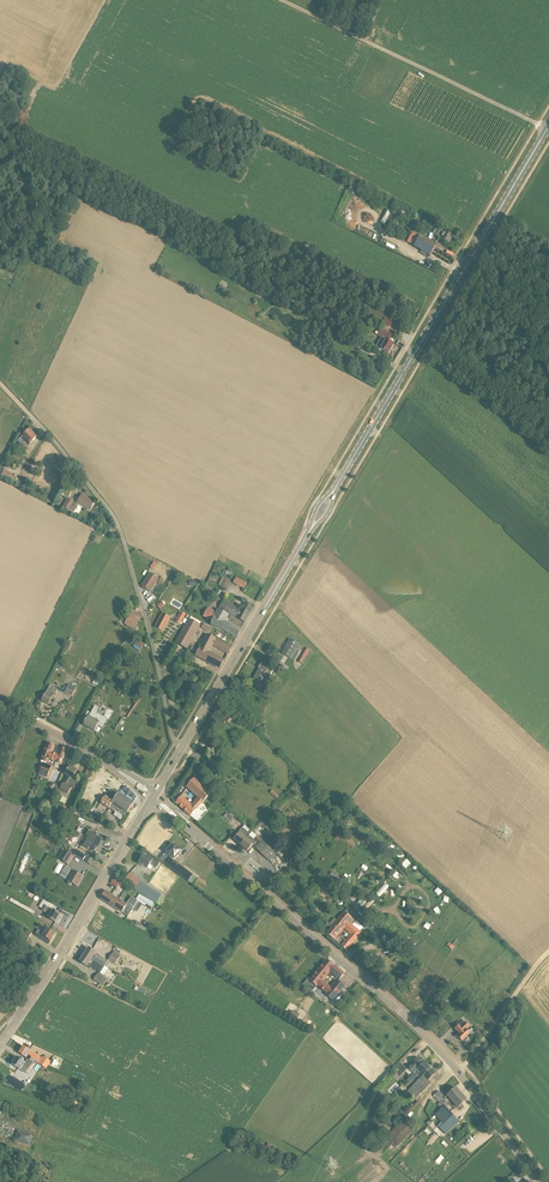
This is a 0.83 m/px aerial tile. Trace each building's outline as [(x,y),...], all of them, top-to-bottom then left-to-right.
[(454,236),(441,229),(437,236),(450,244),(454,236)] [(430,256),(436,246),(420,236),(414,246),(430,256)] [(382,324),(392,328),(395,322),(386,317),(382,324)] [(389,333),(382,329),(378,336),(385,340),(389,333)] [(394,344),(385,339),(380,349),(388,353),(394,344)] [(19,440),(27,447),(37,437),(29,430),(19,440)] [(26,448),(22,453),(21,454),(24,457),(29,451),(26,448)] [(17,475),(3,468),(0,473),(0,479),(21,489),(24,482),(15,478),(17,475)] [(76,506),(74,505),(67,501),(63,508),(73,515),(79,505),(80,506),(81,505),(90,510),(94,503),(85,498),(86,497),(82,495),(76,506)] [(152,579),(155,576),(151,574),(143,587),(149,591),(156,581),(152,579)] [(244,588),(247,581),(235,577),(232,583),(244,588)] [(223,578),(219,586),(227,590),(231,582),(223,578)] [(237,638),(241,630),(225,622),(229,614),(245,623),(253,607),(246,603),(242,609),(224,599),(217,613),(208,608),(204,616),(212,621),(211,624),(237,638)] [(142,616),(132,610),(124,624),(134,630),(142,616)] [(181,612),(176,622),(180,624),(185,615),(181,612)] [(170,618),(163,614),(155,627),(163,632),(170,618)] [(191,616),(176,643),(179,645),(184,636),(188,638),(198,620),(191,616)] [(212,645),(228,653),(231,648),(208,635),(197,656),(220,668),(224,661),(212,654),(208,652),(212,645)] [(300,644),(290,638),(281,653),(294,661),(300,651),(297,649),(300,644)] [(265,675),(269,678),(274,670),(261,663),(258,668),(259,669),(255,677),(262,681),(265,675)] [(49,705),(55,694),(56,694),(58,689),(51,685),(46,693),(46,692),(41,701),(49,705)] [(68,685),(64,693),(72,697),(76,689),(68,685)] [(247,692),(254,695),(257,690),(249,686),(247,692)] [(98,711),(105,717),(108,713),(101,708),(98,711)] [(97,711),(93,709),(89,717),(84,725),(95,732),(100,723),(103,717),(96,712),(97,711)] [(61,765),(66,750),(61,748),(58,756),(51,753),(54,746),(48,744),(42,761),(47,763),(48,760),(55,762),(55,763),(61,765)] [(47,777),(52,766),(44,763),(39,774),(47,777)] [(77,771),(70,766),(65,774),(68,776),(66,779),(60,789),(68,794),(72,787),(74,789),(78,782),(72,779),(77,771)] [(196,811),(200,807),(211,794),(194,779),(187,787),(198,796),(192,805),(181,796),(176,803),(191,816),(196,810),(196,811)] [(109,799),(114,793),(110,790),(101,803),(114,812),(116,811),(124,816),(127,813),(128,813),(134,804),(119,793),(113,802),(109,799)] [(58,809),(64,812),(67,807),(61,804),(58,809)] [(93,815),(100,820),(103,815),(96,810),(94,809),(91,814),(93,815)] [(234,840),(241,845),(249,836),(250,835),(253,832),(245,825),(242,828),(243,829),(242,830),(241,829),(239,832),(240,833),(234,840)] [(103,839),(89,831),(87,836),(91,838),(88,843),(86,842),(83,846),(93,852),(97,847),(98,847),(103,839)] [(257,843),(249,836),(241,845),(247,851),(253,845),(254,846),(257,843)] [(275,860),(279,857),(257,836),(254,839),(260,844),(255,848),(270,862),(273,858),(275,860)] [(179,849),(175,846),(176,845),(175,845),(173,845),(166,853),(170,856),(165,863),(188,881),(193,875),(174,861),(182,851),(181,851),(181,850),(180,849),(179,849)] [(64,851),(59,859),(68,865),(74,857),(64,851)] [(157,869),(160,863),(149,857),(148,858),(143,856),(139,864),(147,869),(150,865),(157,869)] [(406,868),(411,863),(406,858),(401,864),(406,868)] [(71,870),(67,868),(64,873),(68,875),(67,877),(70,879),(68,881),(69,882),(68,883),(69,884),(70,885),(72,885),(72,883),(77,886),(83,877),(74,871),(71,870)] [(140,894),(140,895),(154,904),(155,903),(160,906),(164,898),(161,896),(162,895),(140,881),(145,873),(141,870),(136,879),(129,874),(124,882),(135,889),(134,890),(140,894)] [(399,881),(402,878),(395,872),(392,876),(399,881)] [(114,877),(110,884),(117,887),(121,881),(114,877)] [(386,884),(376,894),(380,897),(389,887),(386,884)] [(154,904),(140,895),(137,900),(131,896),(126,904),(106,891),(101,899),(128,916),(134,908),(132,907),(136,901),(150,910),(154,904)] [(35,911),(10,898),(8,902),(33,916),(34,913),(35,911)] [(371,912),(376,906),(372,903),(367,909),(371,912)] [(61,914),(53,910),(49,907),(45,905),(41,910),(46,913),(47,911),(51,913),(48,918),(56,923),(61,914)] [(350,907),(345,912),(352,918),(356,913),(350,907)] [(361,933),(351,925),(355,920),(352,918),(345,912),(327,934),(333,939),(343,927),(351,934),(341,946),(346,950),(361,933)] [(49,944),(51,941),(56,934),(47,928),(44,933),(38,929),(35,935),(49,944)] [(27,929),(22,936),(27,940),(32,933),(27,929)] [(92,949),(100,936),(87,930),(82,939),(87,943),(86,946),(92,949)] [(84,955),(104,968),(108,961),(100,956),(101,956),(89,948),(84,955)] [(115,964),(119,958),(121,955),(115,951),(109,960),(115,964)] [(104,968),(84,955),(79,962),(87,967),(90,969),(91,967),(100,973),(104,968)] [(344,975),(336,969),(327,961),(308,984),(314,989),(318,984),(327,992),(325,994),(333,1000),(345,986),(337,979),(331,986),(322,979),(330,970),(340,979),(344,975)] [(103,986),(107,980),(98,974),(94,980),(103,986)] [(346,1009),(350,1013),(355,1007),(351,1004),(350,1004),(346,1009)] [(462,1026),(460,1024),(455,1029),(459,1033),(455,1036),(456,1037),(457,1038),(458,1038),(458,1037),(462,1041),(470,1033),(466,1030),(470,1026),(467,1022),(462,1026)] [(475,1031),(480,1036),(483,1033),(477,1028),(475,1031)] [(19,1053),(27,1059),(33,1063),(34,1061),(46,1068),(51,1061),(44,1057),(43,1059),(24,1046),(19,1053)] [(29,1069),(33,1063),(27,1059),(25,1062),(17,1057),(12,1064),(20,1070),(23,1065),(29,1069)] [(408,1068),(414,1074),(424,1063),(418,1058),(411,1065),(408,1068)] [(424,1063),(414,1074),(406,1081),(410,1085),(414,1080),(413,1079),(420,1073),(423,1076),(408,1091),(416,1098),(422,1093),(431,1083),(428,1080),(434,1074),(430,1069),(424,1063)] [(396,1070),(402,1075),(408,1069),(402,1064),(396,1070)] [(25,1085),(19,1080),(15,1087),(21,1091),(25,1085)] [(444,1105),(450,1099),(451,1100),(459,1092),(456,1088),(445,1098),(439,1091),(434,1096),(440,1103),(437,1105),(440,1108),(444,1105)] [(450,1099),(458,1108),(466,1100),(459,1092),(451,1100),(450,1099)] [(444,1105),(440,1108),(434,1114),(442,1124),(438,1127),(444,1134),(458,1122),(444,1106),(444,1105)] [(415,1129),(404,1118),(382,1140),(390,1147),(392,1145),(395,1148),(415,1129)] [(468,1125),(465,1128),(470,1133),(473,1130),(468,1125)] [(17,1136),(31,1141),(33,1135),(18,1131),(17,1136)] [(17,1136),(15,1141),(30,1146),(31,1141),(17,1136)]
